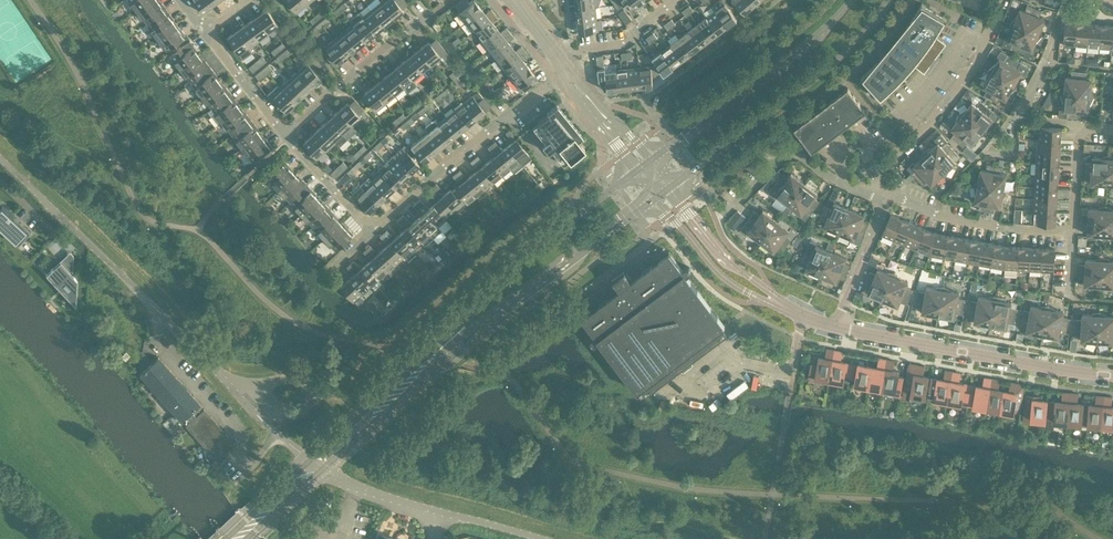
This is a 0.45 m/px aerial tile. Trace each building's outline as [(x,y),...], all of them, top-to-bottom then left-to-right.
[(135,11),(150,0),(129,0),(130,2),(129,3),(135,11)] [(146,23),(166,9),(162,3),(160,4),(156,0),(150,0),(135,11),(141,19),(143,18),(146,23)] [(207,0),(192,0),(201,12),(211,6),(207,0)] [(302,0),(286,0),(296,13),(306,5),(302,0)] [(371,9),(384,26),(393,18),(380,1),(379,0),(373,0),(367,5),(371,9)] [(380,1),(393,18),(403,10),(401,8),(407,4),(404,0),(382,0),(380,1)] [(464,22),(481,9),(474,0),(472,0),(469,3),(467,0),(461,0),(454,6),(459,11),(457,13),(464,22)] [(576,9),(595,7),(594,0),(575,0),(576,9)] [(634,17),(640,13),(636,8),(646,0),(645,0),(621,0),(634,17)] [(716,10),(728,26),(737,19),(723,0),(720,0),(712,6),(716,10)] [(749,0),(733,0),(745,13),(754,6),(749,0)] [(333,1),(328,5),(331,9),(336,4),(333,1)] [(618,1),(614,4),(618,9),(622,6),(618,1)] [(344,3),(338,7),(341,11),(347,6),(344,3)] [(878,62),(861,78),(865,83),(881,99),(884,96),(899,83),(899,82),(900,81),(901,81),(915,65),(923,71),(938,50),(931,45),(932,44),(935,38),(947,19),(944,16),(929,8),(922,3),(910,24),(909,25),(896,43),(894,44),(894,45),(885,55),(882,58),(880,60),(878,62)] [(690,5),(686,8),(690,13),(694,11),(690,5)] [(1011,23),(1011,24),(1026,30),(1034,10),(1030,9),(1031,7),(1027,5),(1025,11),(1020,9),(1017,16),(1011,23)] [(341,11),(338,7),(333,11),(336,15),(341,11)] [(576,9),(578,21),(597,19),(595,7),(576,9)] [(690,13),(686,8),(682,11),(686,16),(690,13)] [(148,30),(155,38),(174,24),(168,16),(170,15),(166,9),(146,23),(150,28),(148,30)] [(266,9),(256,17),(268,34),(279,27),(266,9)] [(371,9),(361,17),(375,33),(384,26),(371,9)] [(464,22),(472,32),(494,13),(491,9),(485,14),(481,9),(464,22)] [(618,13),(626,24),(632,19),(624,9),(618,13)] [(1034,10),(1026,30),(1042,36),(1042,35),(1042,25),(1044,19),(1039,17),(1042,11),(1038,9),(1037,11),(1034,10)] [(716,10),(707,17),(719,33),(728,26),(716,10)] [(320,11),(314,16),(318,19),(323,15),(320,11)] [(349,20),(352,24),(366,41),(375,33),(361,17),(358,12),(349,20)] [(472,32),(479,41),(496,28),(492,23),(498,18),(494,13),(472,32)] [(318,19),(314,16),(309,20),(312,24),(318,19)] [(256,17),(246,24),(259,41),(268,34),(256,17)] [(707,17),(698,24),(710,40),(719,33),(707,17)] [(325,18),(320,22),(323,26),(328,21),(325,18)] [(671,18),(668,21),(672,27),(676,24),(671,18)] [(597,19),(578,21),(579,33),(598,31),(597,19)] [(436,21),(432,24),(437,30),(441,27),(436,21)] [(672,27),(668,21),(664,24),(668,30),(672,27)] [(320,22),(314,26),(317,30),(323,26),(320,22)] [(1063,45),(1076,46),(1078,23),(1065,22),(1063,45)] [(1076,46),(1087,47),(1090,24),(1078,23),(1076,46)] [(174,24),(155,38),(161,46),(162,45),(166,50),(186,36),(181,30),(179,31),(174,24)] [(246,24),(237,31),(249,48),(259,41),(246,24)] [(352,24),(343,32),(356,48),(366,41),(352,24)] [(698,24),(689,31),(701,46),(710,40),(698,24)] [(1005,39),(1002,45),(1014,50),(1015,48),(1019,49),(1026,30),(1011,24),(1010,25),(1010,34),(1008,40),(1005,39)] [(1087,47),(1099,48),(1101,25),(1090,24),(1087,47)] [(1111,49),(1112,30),(1112,26),(1101,25),(1099,48),(1111,49)] [(479,41),(487,50),(510,32),(506,27),(500,32),(496,28),(479,41)] [(1026,30),(1019,49),(1022,51),(1021,53),(1025,54),(1027,48),(1032,50),(1035,44),(1041,37),(1042,36),(1026,30)] [(249,48),(237,31),(226,38),(242,59),(252,52),(249,48)] [(689,31),(680,37),(692,53),(701,46),(689,31)] [(343,32),(334,39),(347,56),(356,48),(343,32)] [(487,50),(495,60),(511,46),(507,42),(513,37),(510,32),(487,50)] [(653,32),(650,35),(654,41),(658,38),(653,32)] [(654,41),(650,35),(646,38),(650,43),(654,41)] [(680,37),(671,44),(683,60),(692,53),(680,37)] [(347,56),(334,39),(324,47),(337,64),(347,56)] [(428,41),(418,49),(432,65),(441,58),(444,62),(450,57),(435,39),(430,43),(428,41)] [(173,62),(179,70),(198,55),(192,48),(194,46),(189,40),(170,55),(174,61),(173,62)] [(281,43),(276,47),(279,51),(284,46),(281,43)] [(671,44),(662,51),(674,67),(683,60),(671,44)] [(495,60),(502,69),(525,51),(521,46),(515,51),(511,46),(495,60)] [(279,51),(276,47),(271,51),(274,55),(279,51)] [(287,49),(281,53),(284,57),(290,53),(287,49)] [(418,49),(409,56),(423,73),(432,65),(418,49)] [(502,69),(510,78),(526,65),(522,60),(529,55),(525,51),(502,69)] [(652,58),(655,62),(663,73),(664,74),(674,67),(662,51),(652,58)] [(989,70),(988,71),(1003,79),(1013,61),(1010,59),(1011,57),(1001,51),(997,57),(999,58),(996,64),(989,70)] [(284,57),(281,53),(276,58),(279,62),(284,57)] [(187,77),(191,82),(210,67),(205,61),(203,63),(198,55),(179,70),(185,78),(187,77)] [(607,91),(619,90),(617,70),(605,71),(603,55),(596,56),(598,69),(599,80),(605,89),(607,89),(607,91)] [(261,56),(258,59),(262,65),(266,62),(261,56)] [(409,56),(400,64),(413,80),(423,73),(409,56)] [(262,65),(258,59),(248,67),(252,73),(262,65)] [(1013,61),(1003,79),(1017,87),(1017,86),(1019,77),(1021,74),(1024,76),(1029,67),(1017,61),(1016,62),(1013,61)] [(651,66),(639,67),(642,87),(653,85),(653,81),(663,73),(655,62),(651,66)] [(307,63),(297,71),(312,87),(321,78),(307,63)] [(268,64),(264,67),(269,73),(272,70),(268,64)] [(400,64),(391,72),(404,88),(407,92),(417,85),(413,80),(400,64)] [(510,78),(517,88),(522,93),(534,83),(530,78),(534,74),(526,65),(510,78)] [(193,88),(199,96),(218,82),(212,74),(215,73),(210,67),(191,82),(194,87),(193,88)] [(269,73),(264,67),(255,75),(259,81),(269,73)] [(639,67),(628,68),(630,88),(642,87),(639,67)] [(628,68),(617,70),(619,90),(630,88),(628,68)] [(297,71),(289,79),(303,95),(312,87),(297,71)] [(449,74),(453,80),(457,76),(453,71),(449,74)] [(986,81),(983,87),(988,89),(984,95),(988,97),(989,95),(992,97),(1003,79),(988,71),(986,81)] [(1061,92),(1061,93),(1077,95),(1079,74),(1076,74),(1076,71),(1072,71),(1071,78),(1066,77),(1065,84),(1061,92)] [(391,72),(381,79),(395,96),(404,88),(391,72)] [(1079,74),(1077,95),(1094,96),(1094,95),(1091,86),(1092,80),(1087,79),(1087,72),(1083,72),(1083,74),(1079,74)] [(457,76),(453,80),(457,85),(461,82),(457,76)] [(289,79),(280,87),(294,103),(303,95),(289,79)] [(381,79),(372,87),(385,103),(395,96),(381,79)] [(1003,79),(992,97),(995,99),(994,101),(1004,107),(1008,100),(1006,99),(1009,94),(1017,88),(1017,87),(1003,79)] [(207,103),(211,108),(230,93),(226,87),(224,89),(218,82),(199,96),(206,104),(207,103)] [(439,83),(434,87),(437,91),(442,86),(439,83)] [(294,103),(280,87),(278,85),(266,95),(274,105),(276,103),(276,104),(277,103),(285,111),(294,103)] [(385,103),(372,87),(362,94),(376,111),(385,103)] [(437,91),(434,87),(429,92),(432,95),(437,91)] [(446,88),(440,93),(443,96),(449,92),(446,88)] [(811,116),(794,128),(812,152),(828,139),(843,129),(866,111),(848,88),(825,105),(811,116)] [(472,95),(463,103),(476,118),(490,106),(483,97),(478,91),(472,95)] [(213,114),(220,122),(239,108),(233,100),(235,99),(230,93),(211,108),(215,113),(213,114)] [(443,96),(440,93),(435,97),(438,101),(443,96)] [(1060,106),(1059,117),(1072,118),(1072,116),(1075,116),(1077,95),(1061,93),(1061,94),(1063,104),(1063,106),(1060,106)] [(1077,95),(1075,116),(1079,116),(1079,118),(1083,119),(1084,112),(1089,113),(1090,106),(1094,97),(1094,96),(1077,95)] [(421,98),(416,102),(419,106),(424,101),(421,98)] [(347,102),(338,111),(352,126),(361,118),(364,119),(364,120),(369,116),(354,99),(349,104),(347,102)] [(960,113),(959,114),(972,124),(985,108),(982,105),(984,104),(980,101),(976,106),(972,103),(968,108),(960,113)] [(419,106),(416,102),(410,106),(413,110),(419,106)] [(428,103),(423,107),(426,111),(431,106),(428,103)] [(463,103),(454,110),(467,125),(476,118),(463,103)] [(537,121),(537,122),(544,131),(549,138),(541,145),(547,152),(555,146),(560,152),(561,152),(568,160),(584,148),(577,139),(579,137),(582,135),(574,125),(571,122),(562,111),(557,105),(556,103),(546,111),(547,113),(546,114),(537,121)] [(426,111),(423,107),(417,111),(420,115),(426,111)] [(228,129),(231,134),(251,119),(246,113),(244,115),(239,108),(220,122),(226,130),(228,129)] [(985,108),(972,124),(985,134),(986,134),(989,124),(992,120),(994,121),(998,115),(989,108),(988,110),(985,108)] [(454,110),(446,117),(458,132),(467,125),(454,110)] [(338,111),(329,119),(347,138),(356,130),(352,126),(338,111)] [(402,113),(397,117),(400,121),(405,117),(402,113)] [(955,124),(951,129),(956,132),(951,137),(955,140),(956,138),(959,140),(972,124),(959,114),(958,114),(955,124)] [(400,121),(397,117),(392,122),(395,125),(400,121)] [(411,117),(405,121),(408,125),(414,120),(411,117)] [(446,117),(437,124),(449,140),(458,132),(446,117)] [(234,140),(240,149),(259,134),(253,127),(255,125),(251,119),(231,134),(235,139),(234,140)] [(329,119),(320,127),(335,142),(338,146),(347,138),(329,119)] [(424,127),(428,131),(441,147),(449,140),(437,124),(433,120),(424,127)] [(408,125),(405,121),(400,126),(403,129),(408,125)] [(972,124),(959,140),(962,143),(960,144),(963,147),(968,142),(972,145),(976,140),(984,135),(985,134),(972,124)] [(320,127),(312,135),(326,150),(335,142),(320,127)] [(1039,127),(1038,139),(1061,141),(1062,128),(1039,127)] [(505,133),(509,138),(513,135),(509,130),(505,133)] [(428,131),(419,138),(432,154),(441,147),(428,131)] [(259,134),(240,149),(246,157),(248,155),(252,161),(271,146),(267,140),(265,141),(259,134)] [(924,151),(924,152),(935,164),(950,150),(948,147),(949,146),(947,143),(948,142),(941,134),(935,140),(938,143),(933,147),(924,151)] [(326,150),(312,135),(302,143),(317,159),(326,150)] [(385,135),(380,140),(383,144),(388,139),(385,135)] [(432,154),(419,138),(410,146),(423,161),(432,154)] [(516,138),(507,146),(519,161),(523,166),(532,158),(528,154),(516,138)] [(1038,139),(1037,151),(1060,152),(1061,141),(1038,139)] [(383,144),(380,140),(375,145),(378,149),(383,144)] [(495,141),(491,144),(495,150),(499,147),(495,141)] [(491,144),(487,147),(492,153),(495,150),(491,144)] [(363,145),(358,150),(361,153),(366,148),(363,145)] [(499,147),(495,150),(498,153),(511,168),(514,173),(523,166),(519,161),(507,146),(502,150),(499,147)] [(402,147),(394,155),(410,172),(419,164),(402,147)] [(361,153),(358,150),(353,154),(356,158),(361,153)] [(494,156),(489,160),(502,175),(511,168),(498,153),(495,150),(492,153),(494,156)] [(950,150),(935,164),(946,176),(947,175),(951,167),(956,162),(955,162),(960,157),(957,154),(954,151),(953,152),(950,150)] [(369,151),(363,156),(367,159),(372,154),(369,151)] [(1037,151),(1036,163),(1060,164),(1060,152),(1037,151)] [(912,173),(906,178),(910,182),(917,175),(919,178),(935,164),(924,152),(923,152),(918,161),(915,164),(914,162),(907,168),(912,173)] [(394,155),(385,162),(402,180),(410,172),(394,155)] [(477,155),(473,158),(478,164),(482,161),(477,155)] [(1085,163),(1085,167),(1087,167),(1087,171),(1108,172),(1109,155),(1108,155),(1099,158),(1092,158),(1092,163),(1085,163)] [(367,159),(363,156),(358,160),(362,164),(367,159)] [(270,183),(277,191),(294,174),(288,168),(290,166),(284,160),(283,161),(280,158),(270,168),(273,171),(267,177),(271,182),(270,183)] [(478,164),(473,158),(470,161),(474,167),(478,164)] [(489,160),(480,167),(493,183),(502,175),(489,160)] [(342,161),(339,164),(344,170),(347,166),(342,161)] [(377,170),(380,173),(394,188),(402,180),(385,162),(377,170)] [(1036,163),(1036,175),(1059,176),(1060,164),(1036,163)] [(344,170),(339,164),(330,173),(335,178),(344,170)] [(935,164),(919,178),(922,181),(920,182),(923,185),(928,181),(931,185),(936,180),(945,177),(946,176),(935,164)] [(974,184),(974,185),(990,188),(994,168),(991,167),(991,165),(987,164),(986,171),(980,170),(979,176),(974,184)] [(994,168),(990,188),(1007,191),(1009,192),(1011,182),(1005,180),(1006,175),(1001,174),(1002,167),(998,166),(998,168),(994,168)] [(480,167),(472,174),(484,190),(493,183),(480,167)] [(350,168),(347,171),(352,176),(355,173),(350,168)] [(460,170),(456,173),(460,178),(464,175),(460,170)] [(352,176),(347,171),(338,179),(343,185),(341,187),(342,189),(351,181),(349,179),(352,176)] [(1084,174),(1084,178),(1091,179),(1090,184),(1097,184),(1106,188),(1107,188),(1108,172),(1087,171),(1087,174),(1084,174)] [(380,173),(372,181),(385,196),(394,188),(380,173)] [(460,178),(456,173),(452,176),(457,181),(460,178)] [(285,197),(290,201),(307,185),(302,179),(300,181),(294,174),(277,191),(284,198),(285,197)] [(472,174),(463,181),(475,197),(484,190),(472,174)] [(782,179),(780,181),(796,194),(804,184),(791,174),(788,178),(783,174),(780,177),(782,179)] [(1036,175),(1035,187),(1058,188),(1059,176),(1036,175)] [(368,177),(360,185),(364,189),(377,203),(385,196),(372,181),(368,177)] [(452,190),(451,191),(457,197),(460,195),(465,202),(466,204),(475,197),(463,181),(452,190)] [(776,183),(768,193),(774,198),(776,195),(788,205),(796,194),(780,181),(778,184),(776,183)] [(436,183),(432,187),(437,192),(441,188),(436,183)] [(804,184),(796,194),(813,207),(815,204),(817,205),(820,202),(814,198),(818,194),(804,184)] [(292,207),(299,215),(317,199),(311,192),(312,190),(307,185),(290,201),(294,206),(292,207)] [(974,185),(974,186),(976,196),(974,202),(980,203),(979,210),(983,211),(983,208),(987,209),(990,188),(974,185)] [(437,192),(432,187),(429,190),(434,195),(437,192)] [(1035,187),(1034,199),(1057,200),(1058,188),(1035,187)] [(990,188),(987,209),(990,210),(990,212),(994,213),(995,206),(1000,207),(1001,201),(1006,192),(1007,191),(990,188)] [(364,189),(355,197),(369,211),(377,203),(364,189)] [(450,189),(441,196),(454,211),(465,202),(460,195),(457,197),(451,191),(452,190),(450,189)] [(796,194),(788,205),(801,214),(800,216),(806,220),(813,211),(811,210),(813,207),(796,194)] [(441,196),(433,204),(446,219),(454,211),(441,196)] [(308,221),(312,226),(330,209),(325,203),(323,205),(317,199),(299,215),(306,222),(308,221)] [(419,199),(416,202),(421,207),(424,204),(419,199)] [(1034,199),(1033,211),(1057,212),(1057,200),(1034,199)] [(421,207),(416,202),(412,205),(417,210),(421,207)] [(826,205),(824,209),(826,209),(825,213),(844,221),(849,209),(834,202),(832,207),(826,205)] [(433,204),(424,211),(438,226),(446,219),(433,204)] [(1082,213),(1082,218),(1084,218),(1084,221),(1105,223),(1106,206),(1105,206),(1095,209),(1089,208),(1089,214),(1082,213)] [(1105,223),(1112,223),(1112,209),(1107,206),(1106,206),(1105,223)] [(18,245),(23,240),(23,241),(30,233),(13,217),(3,207),(0,210),(0,228),(18,245)] [(315,232),(322,239),(340,223),(333,216),(335,214),(330,209),(312,226),(317,230),(315,232)] [(849,209),(844,221),(864,229),(865,226),(867,227),(869,223),(862,220),(865,215),(849,209)] [(424,211),(416,219),(429,234),(433,238),(441,230),(438,226),(424,211)] [(754,216),(752,219),(768,231),(776,221),(763,211),(760,215),(755,211),(752,214),(754,216)] [(1057,212),(1033,211),(1033,223),(1056,225),(1057,212)] [(821,215),(820,219),(826,221),(824,227),(839,233),(844,221),(825,213),(823,216),(821,215)] [(403,214),(399,217),(404,223),(408,226),(407,226),(421,241),(424,245),(433,238),(429,234),(416,219),(411,223),(408,219),(403,214)] [(882,235),(894,240),(903,219),(891,214),(882,235)] [(399,217),(396,221),(401,226),(404,223),(399,217)] [(748,220),(740,230),(746,235),(748,232),(760,242),(768,231),(752,219),(749,221),(748,220)] [(894,240),(905,245),(914,224),(903,219),(894,240)] [(776,221),(768,231),(785,244),(787,241),(789,242),(796,233),(791,229),(789,230),(776,221)] [(844,221),(839,233),(852,239),(851,241),(859,244),(864,233),(862,232),(864,229),(844,221)] [(1081,225),(1081,229),(1088,229),(1087,235),(1094,235),(1103,239),(1104,239),(1105,223),(1084,221),(1083,225),(1081,225)] [(340,223),(322,239),(329,247),(331,245),(335,250),(353,233),(348,228),(346,230),(340,223)] [(1104,239),(1105,239),(1112,237),(1112,223),(1105,223),(1104,239)] [(905,245),(916,250),(925,228),(914,224),(905,245)] [(407,226),(399,234),(412,249),(421,241),(407,226)] [(916,250),(929,255),(936,233),(925,228),(916,250)] [(386,230),(383,233),(387,238),(391,235),(386,230)] [(768,231),(760,242),(774,252),(777,247),(782,251),(785,248),(783,247),(785,244),(768,231)] [(387,238),(383,233),(379,236),(384,241),(387,238)] [(929,255),(944,258),(948,235),(936,233),(929,255)] [(399,234),(390,242),(404,257),(408,261),(416,253),(412,249),(399,234)] [(944,258),(955,260),(960,237),(948,235),(944,258)] [(800,241),(802,239),(797,236),(792,244),(797,247),(800,241)] [(955,260),(967,262),(971,240),(960,237),(955,260)] [(811,240),(806,251),(808,252),(807,255),(826,264),(831,252),(816,245),(817,243),(811,240)] [(967,262),(979,265),(983,242),(971,240),(967,262)] [(807,244),(800,241),(797,248),(804,251),(807,244)] [(390,242),(382,249),(395,264),(404,257),(390,242)] [(979,265),(991,267),(995,244),(983,242),(979,265)] [(991,267),(1004,269),(1007,246),(995,244),(991,267)] [(370,245),(366,248),(371,254),(374,250),(370,245)] [(1004,269),(1017,270),(1019,247),(1007,246),(1004,269)] [(1017,270),(1029,271),(1031,248),(1019,247),(1017,270)] [(371,254),(366,248),(363,252),(368,257),(371,254)] [(1029,271),(1041,271),(1043,248),(1031,248),(1029,271)] [(1043,248),(1041,271),(1054,272),(1055,249),(1043,248)] [(382,249),(374,257),(387,272),(391,276),(399,268),(395,264),(382,249)] [(70,252),(46,274),(76,306),(77,279),(73,275),(73,255),(70,252)] [(687,275),(689,273),(690,272),(691,271),(691,270),(691,269),(691,268),(690,268),(690,267),(689,267),(688,266),(687,266),(686,266),(685,267),(682,269),(670,252),(632,280),(625,271),(613,280),(620,289),(582,317),(595,334),(592,337),(591,338),(591,339),(591,340),(591,341),(592,342),(593,342),(593,343),(594,343),(595,343),(596,343),(597,343),(600,340),(638,391),(640,388),(646,396),(727,334),(722,327),(725,325),(687,275)] [(831,252),(826,264),(845,272),(847,269),(849,270),(850,266),(844,263),(846,258),(831,252)] [(803,258),(802,262),(808,264),(805,269),(821,276),(826,264),(807,255),(805,259),(803,258)] [(374,257),(365,264),(378,279),(387,272),(374,257)] [(1079,264),(1079,268),(1081,269),(1081,272),(1102,273),(1103,257),(1102,257),(1092,260),(1086,259),(1085,265),(1079,264)] [(1102,273),(1112,274),(1112,261),(1104,257),(1103,257),(1102,273)] [(353,261),(350,264),(354,269),(358,266),(353,261)] [(354,269),(350,264),(346,267),(351,272),(354,269)] [(365,264),(357,272),(370,287),(378,279),(365,264)] [(826,264),(821,276),(836,282),(838,277),(844,280),(846,276),(844,275),(845,272),(826,264)] [(869,272),(868,276),(870,276),(868,280),(888,288),(894,273),(893,272),(884,272),(878,269),(876,274),(869,272)] [(357,272),(348,279),(362,294),(370,287),(357,272)] [(1078,275),(1078,280),(1085,280),(1084,286),(1091,286),(1100,290),(1101,290),(1102,273),(1081,272),(1080,276),(1078,275)] [(894,273),(888,288),(907,296),(909,293),(911,294),(912,290),(906,287),(908,282),(902,280),(895,273),(894,273)] [(1101,290),(1102,290),(1111,287),(1112,287),(1112,274),(1102,273),(1101,290)] [(333,280),(337,285),(341,282),(336,276),(333,280)] [(362,294),(348,279),(339,287),(353,302),(362,294)] [(865,282),(863,286),(869,288),(867,294),(873,296),(880,303),(881,303),(888,288),(868,280),(867,283),(865,282)] [(919,291),(918,295),(920,296),(920,299),(940,303),(943,286),(942,286),(933,288),(926,287),(925,292),(919,291)] [(943,286),(940,303),(961,307),(962,303),(964,303),(965,299),(958,298),(959,293),(953,292),(944,287),(943,286)] [(888,288),(881,303),(882,304),(892,304),(898,307),(900,302),(906,304),(908,300),(906,299),(907,296),(888,288)] [(971,301),(970,305),(973,305),(972,309),(993,312),(996,296),(995,296),(985,298),(979,296),(978,302),(971,301)] [(996,296),(993,312),(1013,316),(1014,313),(1016,313),(1017,309),(1010,308),(1011,302),(1005,301),(996,296)] [(917,302),(916,306),(923,307),(922,313),(928,314),(936,319),(937,319),(940,303),(920,299),(919,302),(917,302)] [(940,303),(937,319),(938,319),(948,318),(954,319),(955,313),(962,315),(963,310),(960,310),(961,307),(940,303)] [(1023,310),(1023,314),(1025,315),(1024,318),(1045,322),(1048,306),(1047,305),(1037,307),(1031,306),(1030,311),(1023,310)] [(1048,306),(1045,322),(1065,326),(1066,322),(1068,323),(1069,318),(1062,317),(1063,312),(1057,311),(1049,306),(1048,306)] [(969,312),(968,316),(975,317),(974,322),(980,324),(989,329),(990,329),(993,312),(972,309),(971,312),(969,312)] [(993,312),(990,329),(991,329),(1000,327),(1007,328),(1008,323),(1014,324),(1015,320),(1013,320),(1013,316),(993,312)] [(1075,319),(1075,324),(1077,324),(1077,327),(1098,329),(1099,312),(1098,312),(1089,315),(1082,314),(1082,320),(1075,319)] [(1098,329),(1112,330),(1112,316),(1109,316),(1100,312),(1099,312),(1098,329)] [(1021,321),(1021,325),(1027,327),(1026,332),(1033,333),(1041,338),(1042,338),(1045,322),(1024,318),(1023,322),(1021,321)] [(1045,322),(1042,338),(1043,338),(1052,337),(1059,338),(1060,332),(1066,334),(1067,329),(1065,329),(1065,326),(1045,322)] [(1075,331),(1074,335),(1081,335),(1081,341),(1087,341),(1096,345),(1097,345),(1098,329),(1077,327),(1077,331),(1075,331)] [(1097,345),(1098,345),(1107,342),(1112,343),(1112,330),(1098,329),(1097,345)] [(808,380),(828,384),(834,350),(827,349),(826,354),(827,355),(828,356),(828,358),(813,356),(812,362),(807,361),(805,368),(810,369),(808,380)] [(849,382),(849,378),(852,364),(846,363),(846,362),(838,360),(838,357),(839,358),(841,356),(842,352),(834,350),(828,384),(841,386),(842,381),(849,382)] [(159,357),(140,373),(182,420),(182,419),(199,404),(200,404),(159,357)] [(867,391),(880,393),(887,360),(879,358),(878,363),(879,365),(881,365),(880,368),(872,367),(867,391)] [(887,360),(880,393),(893,396),(894,390),(895,390),(895,389),(901,391),(904,377),(898,376),(898,371),(890,370),(890,367),(891,367),(893,366),(894,361),(887,360)] [(854,389),(867,391),(872,367),(858,364),(858,365),(852,364),(849,378),(856,379),(855,383),(854,389)] [(923,371),(924,367),(909,364),(903,397),(923,401),(924,396),(925,396),(928,377),(920,375),(920,372),(921,373),(923,371)] [(931,382),(928,396),(934,397),(934,398),(935,398),(934,403),(947,406),(953,372),(945,371),(944,375),(946,377),(947,377),(946,380),(938,379),(932,377),(931,382)] [(953,372),(947,406),(960,408),(961,402),(967,404),(971,385),(956,382),(956,379),(958,379),(959,378),(960,373),(953,372)] [(971,385),(967,404),(974,405),(973,410),(986,413),(992,379),(985,378),(984,383),(985,384),(986,385),(985,387),(971,385)] [(992,379),(986,413),(999,415),(1003,391),(995,389),(996,386),(997,387),(998,385),(999,381),(992,379)] [(1003,391),(999,415),(1012,417),(1013,412),(1013,411),(1019,412),(1024,385),(1011,383),(1010,387),(1011,389),(1012,389),(1012,392),(1003,391)] [(1054,426),(1067,427),(1070,393),(1063,393),(1062,397),(1064,399),(1065,399),(1064,402),(1056,401),(1056,402),(1049,401),(1047,427),(1054,428),(1054,426)] [(1067,427),(1088,429),(1089,412),(1082,411),(1083,404),(1082,404),(1074,403),(1075,400),(1076,400),(1077,399),(1078,394),(1070,393),(1067,427)] [(1026,395),(1023,421),(1031,422),(1032,418),(1044,420),(1045,420),(1047,400),(1046,400),(1038,400),(1039,396),(1026,395)] [(1088,429),(1101,430),(1104,397),(1097,396),(1096,401),(1098,402),(1099,403),(1099,405),(1090,405),(1091,402),(1083,401),(1082,404),(1083,404),(1082,411),(1089,412),(1088,429)] [(1112,432),(1112,407),(1108,406),(1108,403),(1110,404),(1111,402),(1112,397),(1104,397),(1101,430),(1112,432)] [(186,425),(217,460),(235,443),(204,409),(199,404),(182,419),(187,424),(186,425)] [(214,528),(224,538),(232,538),(219,524),(214,528)]
